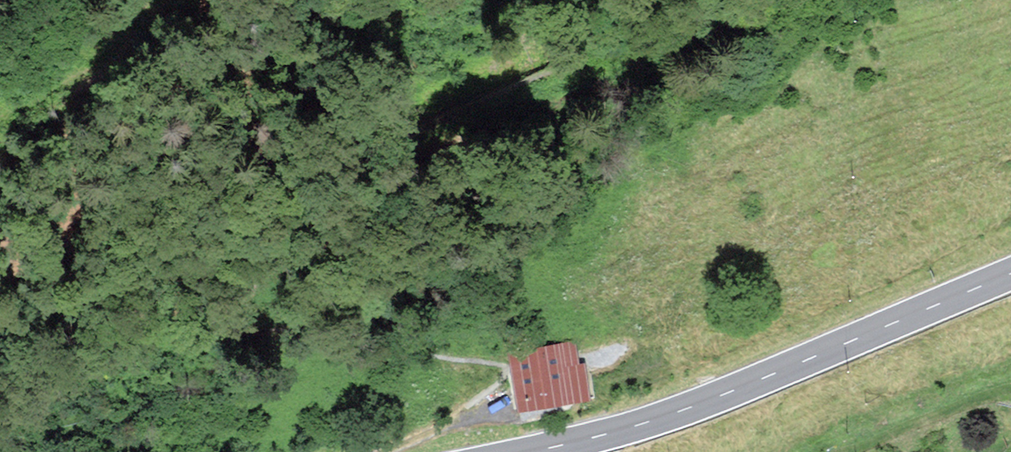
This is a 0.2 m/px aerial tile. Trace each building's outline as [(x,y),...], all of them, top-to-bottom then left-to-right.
[(573,343),(512,353),(521,404),(586,394),(581,365),(576,366),(573,343)]
